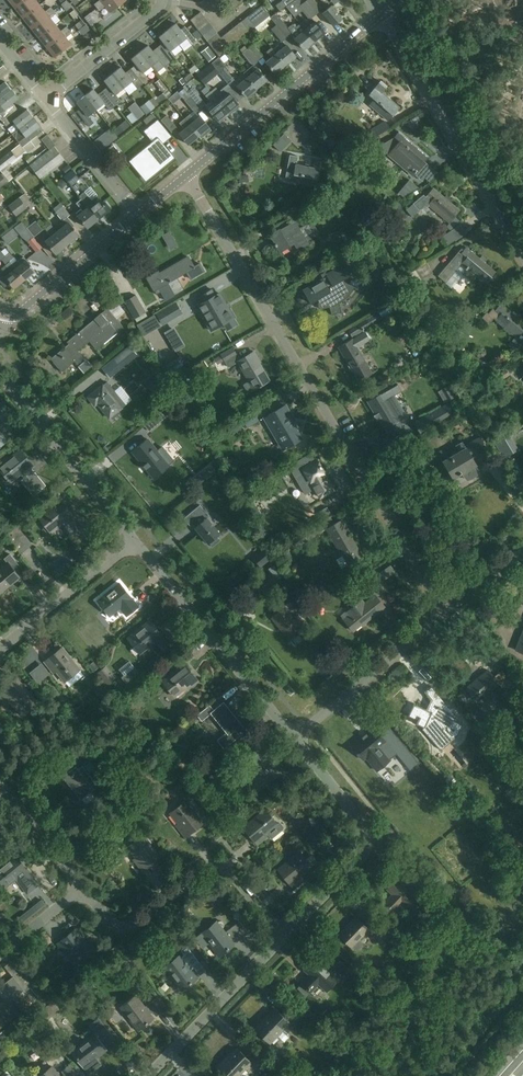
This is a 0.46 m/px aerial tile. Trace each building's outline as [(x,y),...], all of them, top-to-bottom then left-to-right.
[(26,0),(9,0),(15,9),(26,0)] [(15,9),(23,18),(40,5),(36,0),(26,0),(15,9)] [(71,7),(66,0),(61,4),(66,11),(71,7)] [(97,7),(99,11),(105,6),(110,13),(127,0),(106,0),(97,7)] [(310,18),(316,13),(304,0),(296,0),(310,18)] [(316,13),(321,9),(313,0),(304,0),(316,13)] [(40,5),(23,18),(31,28),(53,10),(51,7),(45,11),(40,5)] [(257,9),(265,20),(270,16),(262,5),(257,9)] [(333,26),(342,18),(331,5),(322,13),(333,26)] [(257,9),(252,13),(260,24),(265,20),(257,9)] [(56,13),(53,10),(31,28),(39,38),(55,24),(50,18),(56,13)] [(74,10),(70,13),(74,18),(78,15),(74,10)] [(281,17),(287,22),(292,17),(286,11),(281,17)] [(195,25),(205,17),(201,12),(191,20),(195,25)] [(260,24),(252,13),(247,17),(255,28),(260,24)] [(277,25),(287,37),(292,33),(288,28),(276,13),(270,17),(271,18),(277,25)] [(88,14),(84,17),(90,25),(94,22),(88,14)] [(208,22),(205,17),(195,25),(198,30),(208,22)] [(255,28),(247,17),(241,21),(249,32),(255,28)] [(315,21),(310,25),(305,19),(300,23),(314,41),(324,32),(315,21)] [(241,21),(236,25),(244,36),(249,32),(241,21)] [(208,22),(198,30),(203,35),(213,27),(208,22)] [(293,23),(288,28),(292,33),(295,37),(294,38),(304,49),(314,41),(300,23),(296,27),(293,23)] [(55,24),(39,38),(47,48),(69,30),(66,26),(61,31),(55,24)] [(176,24),(167,30),(179,44),(187,38),(192,45),(197,41),(185,26),(180,30),(176,24)] [(244,36),(236,25),(231,29),(239,40),(244,36)] [(287,37),(277,25),(271,29),(282,41),(287,37)] [(217,33),(213,27),(203,35),(207,41),(217,33)] [(239,40),(231,29),(226,33),(234,44),(239,40)] [(69,30),(47,48),(55,58),(71,44),(66,38),(72,33),(69,30)] [(179,44),(167,30),(159,37),(163,43),(159,46),(171,61),(176,57),(171,51),(179,44)] [(221,37),(217,33),(207,41),(211,46),(221,37)] [(221,37),(211,46),(219,56),(234,44),(226,33),(221,37)] [(253,44),(248,48),(258,61),(263,57),(253,44)] [(286,44),(282,48),(278,44),(273,49),(276,53),(285,64),(296,56),(286,44)] [(148,46),(140,52),(151,66),(156,73),(164,66),(165,67),(170,63),(157,47),(153,51),(148,46)] [(208,62),(216,56),(208,46),(201,52),(208,62)] [(276,53),(273,49),(271,47),(266,51),(271,57),(265,61),(275,73),(285,64),(276,53)] [(242,53),(252,65),(253,65),(254,65),(258,61),(248,48),(242,53)] [(151,66),(140,52),(132,59),(136,64),(131,68),(144,83),(149,79),(143,72),(151,66)] [(212,63),(197,75),(204,84),(219,72),(212,63)] [(252,65),(244,72),(247,77),(256,88),(267,80),(257,68),(257,69),(254,65),(253,65),(252,65)] [(112,74),(124,88),(131,82),(137,89),(142,85),(130,69),(125,73),(120,67),(112,74)] [(224,67),(219,72),(233,88),(234,87),(231,83),(230,80),(233,78),(224,67)] [(124,88),(112,74),(104,81),(108,86),(104,90),(116,105),(121,101),(116,95),(124,88)] [(231,83),(234,87),(237,91),(239,89),(246,97),(248,99),(254,93),(253,91),(256,88),(247,77),(238,84),(233,78),(230,80),(231,83)] [(155,83),(163,92),(167,89),(159,79),(155,83)] [(369,94),(374,99),(369,104),(387,120),(399,107),(382,91),(387,86),(381,81),(369,94)] [(5,82),(0,86),(0,99),(11,90),(5,82)] [(201,108),(206,104),(192,88),(187,92),(201,108)] [(85,96),(96,110),(104,104),(110,110),(114,107),(102,91),(97,95),(93,89),(85,96)] [(163,92),(159,96),(163,101),(171,94),(167,89),(163,92)] [(195,113),(201,108),(187,92),(184,89),(179,93),(195,113)] [(11,90),(0,99),(0,119),(15,107),(12,103),(18,99),(11,90)] [(210,91),(205,95),(213,104),(208,109),(217,121),(219,123),(226,117),(224,115),(227,112),(214,95),(210,91)] [(233,111),(240,106),(238,104),(228,92),(222,97),(218,92),(214,95),(227,112),(231,109),(233,111)] [(96,110),(85,96),(76,102),(81,108),(76,111),(89,127),(93,123),(88,116),(96,110)] [(153,97),(159,104),(163,101),(159,96),(157,97),(156,96),(153,97)] [(149,99),(140,106),(146,114),(155,107),(149,99)] [(132,124),(143,115),(137,108),(127,117),(132,124)] [(19,128),(33,117),(26,109),(21,114),(17,109),(2,121),(6,126),(13,121),(19,128)] [(143,120),(145,122),(148,119),(150,122),(155,118),(151,113),(143,120)] [(200,116),(195,120),(190,114),(184,118),(199,136),(202,133),(204,135),(210,130),(209,128),(209,127),(200,116)] [(172,132),(177,128),(167,115),(161,120),(172,132)] [(12,134),(19,144),(22,147),(42,131),(41,131),(38,127),(40,126),(33,117),(19,128),(12,134)] [(179,123),(184,128),(179,133),(188,144),(199,136),(184,118),(179,123)] [(119,125),(123,130),(130,125),(126,119),(119,125)] [(145,180),(172,157),(162,144),(171,137),(157,119),(143,131),(152,143),(130,161),(145,180)] [(391,128),(386,120),(371,129),(375,137),(391,128)] [(101,135),(108,144),(117,137),(110,128),(101,135)] [(432,168),(424,161),(428,156),(399,131),(395,137),(380,145),(385,154),(387,153),(413,175),(415,174),(422,180),(432,168)] [(280,151),(291,140),(284,133),(273,144),(280,151)] [(49,150),(56,145),(47,134),(41,139),(42,141),(49,150)] [(19,144),(11,150),(16,158),(11,162),(13,164),(27,153),(42,141),(41,139),(38,135),(22,147),(19,144)] [(34,171),(58,152),(54,146),(30,165),(34,171)] [(1,170),(11,162),(16,158),(11,150),(0,159),(0,169),(1,170)] [(352,153),(348,162),(354,165),(358,156),(352,153)] [(293,178),(292,182),(316,186),(319,168),(296,164),(298,156),(290,154),(285,177),(293,178)] [(335,154),(329,158),(332,162),(337,159),(335,154)] [(341,159),(333,164),(337,171),(345,166),(341,159)] [(13,177),(6,169),(3,172),(9,180),(13,177)] [(72,170),(63,177),(75,191),(81,187),(76,181),(79,178),(72,170)] [(9,185),(7,183),(0,188),(0,192),(9,185)] [(459,221),(455,217),(456,215),(460,210),(433,188),(426,196),(424,194),(413,203),(419,210),(421,209),(425,206),(426,207),(428,205),(449,223),(447,226),(452,229),(459,221)] [(98,219),(108,210),(110,208),(106,203),(104,205),(97,196),(91,200),(84,191),(79,196),(81,199),(98,219)] [(23,194),(8,205),(16,216),(27,207),(27,206),(30,204),(23,194)] [(76,203),(81,208),(75,213),(87,228),(98,219),(81,199),(76,203)] [(70,215),(62,206),(55,211),(63,221),(70,215)] [(66,220),(55,229),(67,244),(70,242),(72,243),(76,239),(76,237),(79,235),(66,220)] [(34,237),(43,230),(36,221),(27,227),(34,237)] [(298,249),(308,243),(304,237),(313,232),(307,223),(299,228),(295,221),(280,230),(279,229),(270,234),(280,252),(295,243),(298,249)] [(45,228),(51,236),(45,241),(55,254),(67,244),(55,229),(51,224),(45,228)] [(442,237),(448,245),(455,240),(449,232),(442,237)] [(28,242),(36,252),(42,247),(33,237),(28,242)] [(369,250),(375,247),(371,241),(365,244),(369,250)] [(463,250),(462,249),(439,276),(446,282),(461,265),(466,269),(462,273),(471,281),(475,276),(486,285),(492,277),(491,277),(495,272),(466,247),(463,250)] [(2,259),(6,265),(10,262),(5,256),(1,251),(0,252),(0,261),(2,259)] [(9,253),(5,256),(10,262),(10,261),(14,258),(9,253)] [(19,263),(14,267),(24,279),(35,271),(24,257),(17,262),(19,263)] [(156,294),(161,292),(166,300),(175,295),(174,295),(183,290),(176,278),(186,272),(190,279),(204,271),(200,263),(194,267),(188,257),(159,273),(158,272),(147,278),(156,294)] [(5,265),(9,271),(0,278),(0,282),(5,287),(10,283),(14,288),(24,279),(14,267),(10,261),(10,262),(6,265),(5,265)] [(427,263),(416,269),(421,280),(433,273),(427,263)] [(303,290),(310,303),(318,299),(318,308),(319,308),(319,307),(329,305),(332,315),(341,312),(338,301),(347,295),(353,287),(354,288),(354,287),(342,280),(351,275),(344,264),(326,274),(325,272),(324,272),(327,276),(303,290)] [(211,330),(224,323),(227,329),(236,324),(233,318),(234,317),(228,307),(226,308),(225,305),(226,305),(219,292),(215,295),(212,289),(200,295),(204,301),(196,305),(211,330)] [(183,307),(196,298),(192,292),(179,301),(183,307)] [(134,319),(146,312),(136,294),(124,301),(134,319)] [(116,316),(123,311),(117,303),(110,308),(116,316)] [(176,303),(157,314),(162,324),(181,313),(176,303)] [(500,303),(495,309),(492,307),(488,312),(486,311),(481,317),(489,323),(493,318),(505,327),(506,325),(511,330),(510,332),(516,337),(509,345),(516,350),(522,342),(522,322),(500,303)] [(383,318),(393,312),(389,304),(378,311),(383,318)] [(84,358),(78,350),(89,340),(96,349),(123,327),(107,308),(67,342),(69,344),(65,349),(64,348),(51,358),(61,371),(74,360),(77,363),(84,358)] [(352,336),(355,334),(356,337),(352,339),(351,339),(338,347),(342,353),(343,352),(348,361),(347,362),(359,381),(372,373),(356,347),(369,339),(365,332),(364,332),(363,329),(379,319),(376,313),(348,330),(352,336)] [(154,328),(160,325),(154,315),(148,318),(154,328)] [(121,368),(137,354),(130,345),(114,359),(121,368)] [(232,347),(221,354),(224,360),(236,354),(232,347)] [(236,354),(224,360),(228,366),(238,361),(238,362),(249,381),(244,384),(249,392),(269,380),(257,359),(258,358),(254,351),(239,360),(236,354)] [(502,379),(509,375),(506,370),(499,374),(502,379)] [(156,391),(163,385),(159,380),(152,386),(156,391)] [(107,382),(103,385),(88,397),(95,405),(98,403),(110,418),(111,416),(113,419),(120,413),(118,411),(121,408),(121,407),(125,404),(107,382)] [(383,392),(368,401),(375,414),(373,415),(376,420),(379,419),(384,427),(385,427),(389,434),(401,427),(398,422),(407,417),(406,415),(406,416),(394,395),(394,394),(386,398),(383,392)] [(447,404),(429,415),(434,425),(452,414),(447,404)] [(289,416),(291,415),(286,405),(265,417),(277,438),(280,436),(286,447),(302,438),(289,416)] [(259,420),(253,410),(241,417),(239,418),(245,428),(259,420)] [(149,431),(163,419),(157,413),(144,424),(149,431)] [(244,429),(238,419),(231,422),(238,433),(244,429)] [(508,434),(495,442),(504,457),(512,452),(508,445),(513,442),(508,434)] [(458,473),(459,475),(462,473),(463,476),(467,480),(472,478),(476,474),(474,469),(472,466),(474,464),(475,465),(475,464),(471,458),(487,449),(480,437),(465,445),(462,441),(455,445),(460,453),(444,462),(444,461),(443,462),(452,478),(453,477),(453,476),(458,473)] [(132,451),(143,465),(144,465),(146,468),(147,469),(154,478),(169,465),(168,464),(173,460),(162,447),(157,451),(148,439),(132,451)] [(10,482),(21,474),(36,493),(33,495),(34,496),(42,490),(41,489),(46,485),(35,472),(34,473),(31,469),(34,467),(20,449),(0,465),(0,469),(10,482)] [(315,460),(311,453),(292,464),(296,471),(293,473),(305,493),(314,488),(320,497),(325,494),(333,490),(323,474),(325,473),(317,459),(315,460)] [(205,469),(210,475),(217,470),(211,463),(205,469)] [(70,535),(82,526),(60,499),(38,517),(51,532),(61,524),(70,535)] [(207,518),(209,516),(200,505),(184,518),(191,526),(193,524),(208,543),(209,542),(211,545),(219,539),(217,536),(220,534),(207,518)] [(323,517),(330,513),(327,507),(319,512),(323,517)] [(342,520),(327,529),(347,564),(362,556),(349,535),(351,534),(350,533),(342,520)] [(297,546),(322,531),(318,524),(292,539),(297,546)] [(6,535),(21,553),(32,544),(17,526),(6,535)] [(255,560),(260,567),(270,558),(265,551),(255,560)] [(0,569),(0,593),(19,577),(17,575),(24,570),(10,553),(4,558),(8,562),(0,569)] [(265,590),(278,580),(272,572),(259,583),(265,590)] [(138,607),(134,601),(119,583),(97,600),(110,616),(120,608),(126,616),(138,607)] [(315,591),(307,595),(310,601),(318,596),(315,591)] [(361,599),(347,612),(350,615),(344,620),(353,631),(363,623),(363,624),(385,606),(375,594),(364,603),(361,599)] [(298,614),(293,618),(284,607),(272,618),(290,640),(303,629),(299,625),(304,620),(298,614)] [(169,645),(164,638),(150,621),(128,638),(140,653),(150,645),(157,654),(169,645)] [(56,671),(64,681),(80,669),(62,647),(45,661),(54,673),(56,671)] [(201,659),(207,656),(203,648),(197,651),(201,659)] [(96,666),(93,662),(88,666),(91,670),(96,666)] [(185,688),(186,690),(198,681),(184,663),(162,680),(174,696),(185,688)] [(494,676),(488,669),(466,688),(476,701),(498,682),(505,690),(514,683),(502,669),(494,676)] [(16,678),(0,691),(0,701),(5,707),(11,702),(22,716),(37,704),(16,678)] [(433,700),(428,711),(413,704),(408,715),(417,719),(415,723),(417,724),(418,723),(424,726),(423,727),(438,745),(452,732),(456,734),(456,735),(457,735),(462,724),(454,720),(457,716),(431,686),(425,691),(433,700)] [(224,702),(214,709),(210,704),(197,714),(202,720),(210,713),(226,732),(216,740),(223,749),(247,730),(235,715),(233,717),(228,710),(230,709),(224,702)] [(68,718),(70,728),(80,726),(78,716),(68,718)] [(126,727),(125,726),(116,716),(109,722),(118,734),(126,727)] [(363,739),(362,737),(352,746),(363,760),(366,757),(377,771),(390,760),(388,757),(396,751),(407,764),(415,758),(403,744),(402,744),(386,724),(377,731),(375,729),(363,739)] [(258,791),(281,773),(258,744),(245,755),(261,775),(251,783),(258,791)] [(475,750),(487,769),(495,764),(483,745),(475,750)] [(58,771),(70,786),(72,784),(77,790),(75,792),(81,800),(91,792),(95,797),(106,788),(97,777),(94,780),(83,766),(92,758),(85,749),(58,771)] [(181,770),(175,775),(181,781),(186,777),(181,770)] [(451,775),(446,779),(450,784),(455,781),(451,775)] [(189,777),(183,783),(188,789),(194,784),(189,777)] [(182,798),(187,794),(178,783),(173,788),(182,798)] [(185,836),(203,822),(185,800),(170,812),(178,822),(176,824),(185,836)] [(277,823),(276,823),(264,810),(243,827),(258,845),(269,836),(272,839),(282,830),(284,826),(280,822),(277,823)] [(142,871),(160,857),(142,834),(134,841),(131,837),(118,847),(130,862),(133,860),(142,871)] [(312,866),(317,862),(311,855),(306,859),(300,851),(278,870),(293,888),(305,877),(303,874),(312,866)] [(29,872),(15,854),(0,866),(0,881),(5,887),(15,879),(27,894),(39,884),(29,872)] [(387,889),(393,894),(385,902),(394,911),(402,903),(408,909),(419,898),(406,886),(417,875),(407,865),(396,876),(398,878),(387,889)] [(239,910),(233,914),(238,920),(244,915),(239,910)] [(359,939),(369,929),(356,917),(349,924),(350,925),(341,935),(352,947),(352,946),(355,949),(359,949),(362,946),(362,942),(359,939)] [(373,920),(368,925),(381,938),(387,932),(373,920)] [(219,921),(218,922),(217,921),(195,938),(202,947),(209,942),(219,956),(234,944),(230,939),(234,936),(229,929),(225,932),(222,928),(223,926),(224,924),(222,921),(219,921)] [(234,936),(237,941),(248,932),(239,921),(229,929),(234,936)] [(92,950),(76,929),(58,944),(66,954),(69,952),(77,962),(92,950)] [(132,940),(127,944),(131,949),(136,945),(132,940)] [(181,989),(196,977),(188,966),(191,964),(193,966),(199,962),(186,945),(180,950),(184,954),(181,957),(179,955),(164,967),(181,989)] [(340,960),(329,971),(316,958),(305,969),(310,975),(302,983),(311,991),(319,983),(327,990),(337,980),(338,981),(350,970),(340,960)] [(0,988),(0,1028),(5,1024),(4,1022),(11,1015),(14,1013),(16,1009),(16,1005),(15,1001),(13,998),(28,987),(29,988),(35,983),(23,968),(13,976),(10,973),(13,976),(5,982),(7,984),(1,989),(0,988)] [(158,996),(144,1007),(136,996),(121,1007),(138,1029),(153,1018),(149,1012),(152,1010),(156,1015),(167,1007),(158,996)] [(289,1034),(284,1029),(290,1024),(293,1027),(301,1019),(289,1007),(280,1015),(274,1009),(267,1016),(268,1017),(263,1022),(262,1021),(255,1028),(271,1043),(277,1037),(281,1041),(284,1041),(289,1037),(289,1034)] [(43,1020),(49,1015),(44,1008),(37,1013),(43,1020)] [(115,1039),(105,1026),(100,1030),(110,1043),(115,1039)] [(94,1034),(72,1051),(89,1073),(101,1064),(96,1057),(106,1049),(94,1034)] [(269,1065),(253,1049),(245,1058),(235,1048),(229,1055),(230,1056),(225,1061),(224,1060),(217,1067),(226,1075),(248,1075),(250,1074),(245,1070),(251,1063),(254,1067),(258,1063),(264,1070),(269,1065)] [(52,1066),(40,1075),(60,1075),(52,1066)] [(72,1073),(67,1066),(61,1071),(65,1075),(75,1075),(72,1073)]
